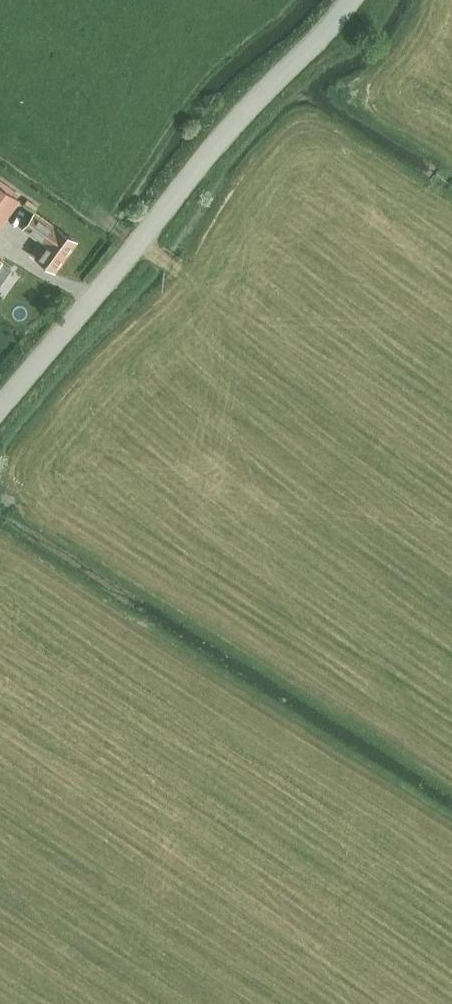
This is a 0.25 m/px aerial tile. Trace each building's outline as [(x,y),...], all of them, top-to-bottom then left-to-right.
[(7,184),(4,187),(0,185),(0,226),(20,198),(18,197),(20,193),(7,184)] [(76,241),(34,212),(23,229),(40,241),(31,254),(56,271),(76,241)] [(2,261),(0,264),(0,277),(3,279),(12,268),(2,261)]
